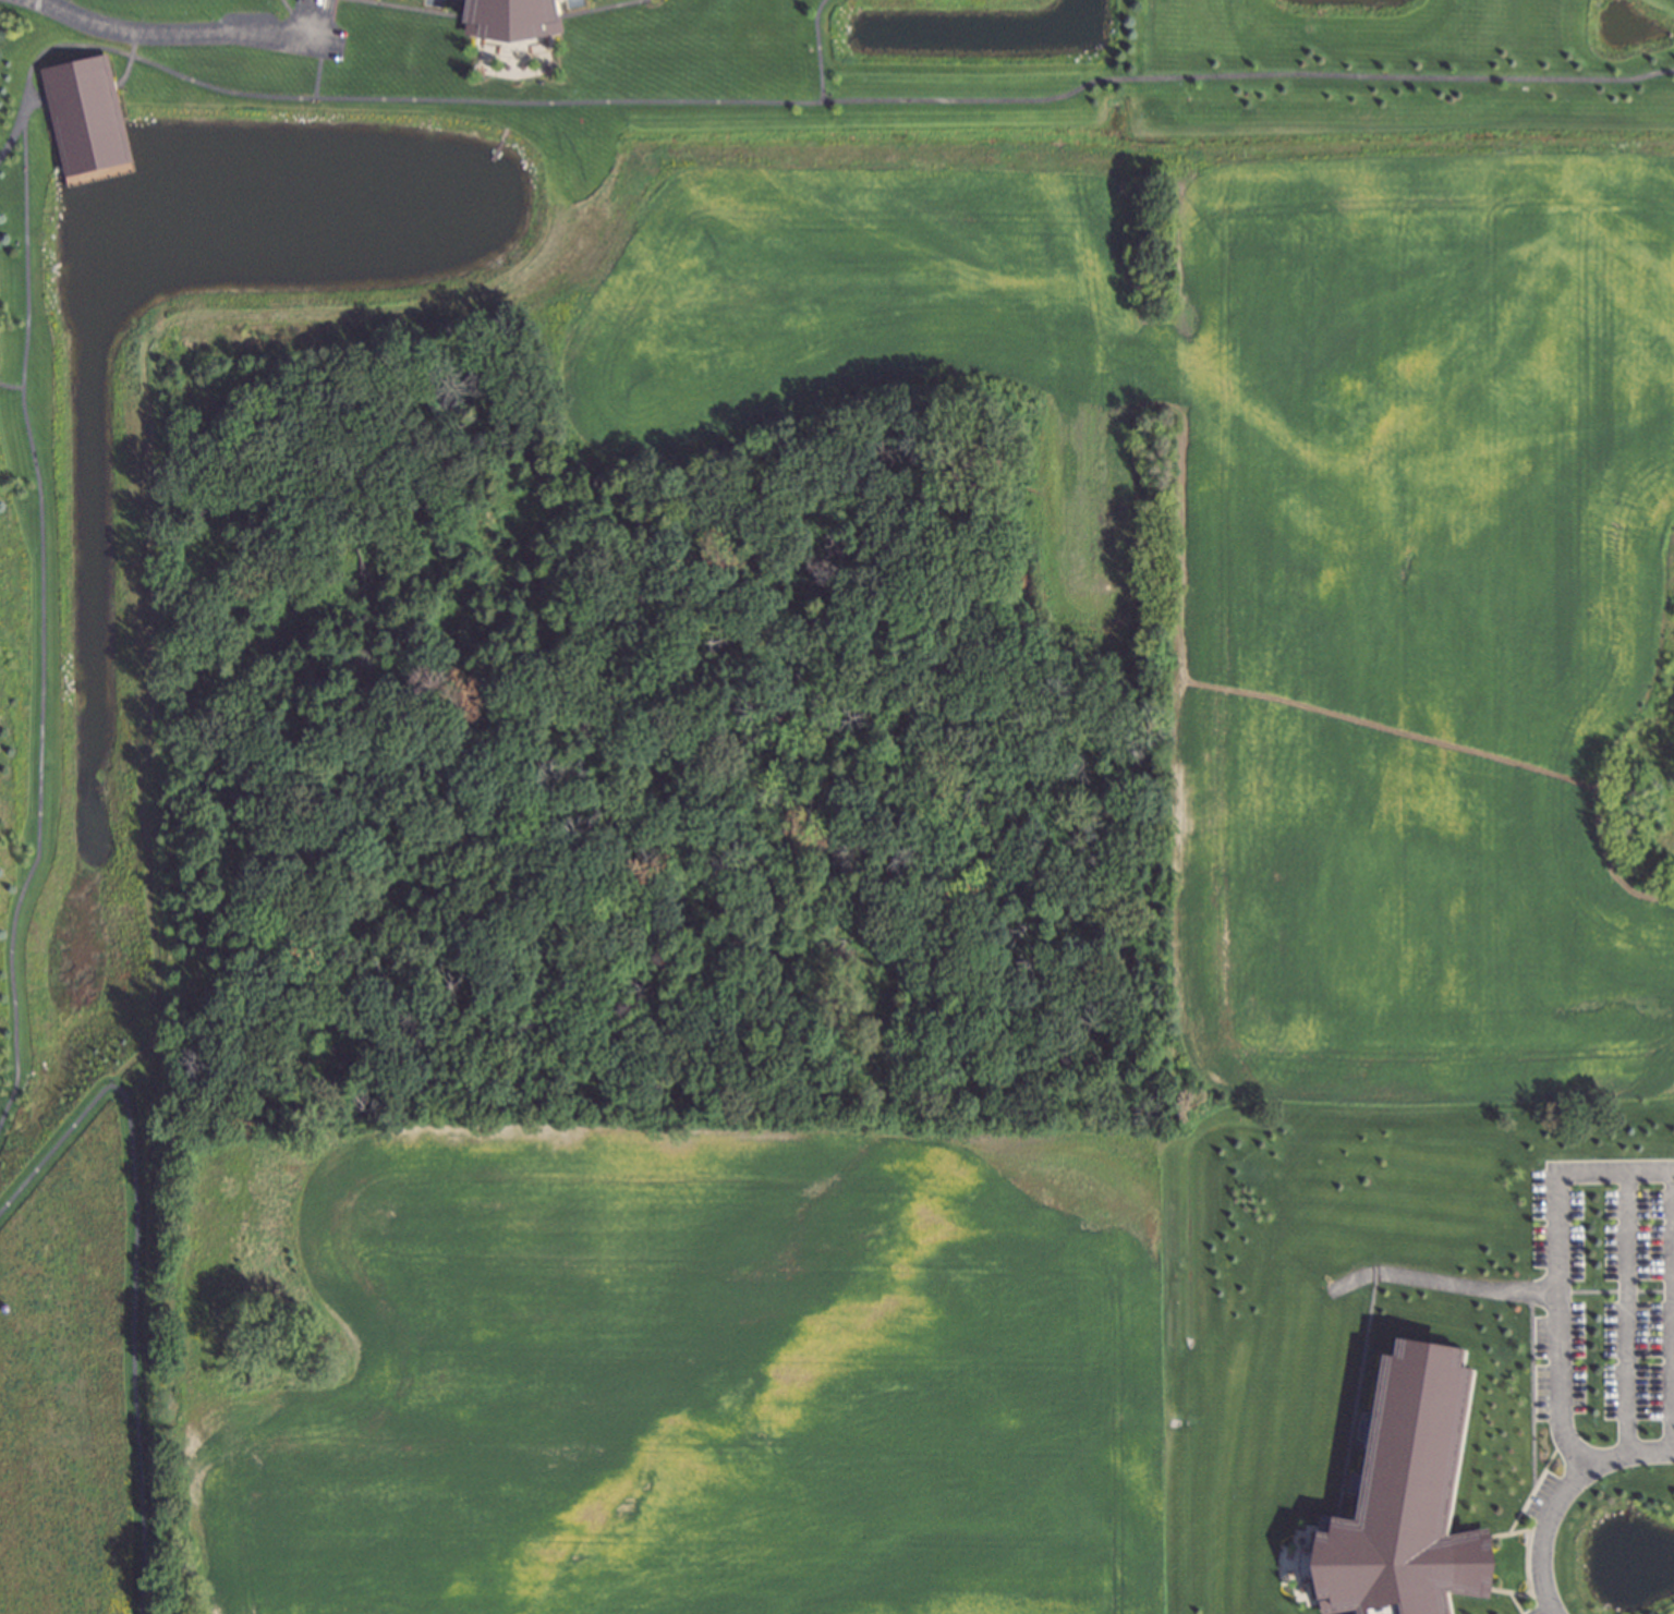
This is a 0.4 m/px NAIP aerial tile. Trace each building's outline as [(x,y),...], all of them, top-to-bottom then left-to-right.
[(466,1),(459,0),(556,0),(562,34),(545,37),(545,40),(511,47),(478,41),(478,38),(461,35),(466,1)] [(1439,1585),(1444,1613),(1352,1613),(1349,1602),(1314,1609),(1311,1591),(1308,1591),(1301,1557),(1306,1525),(1309,1525),(1311,1508),(1345,1513),(1370,1338),(1461,1351),(1438,1526),(1470,1519),(1472,1531),(1482,1529),(1488,1553),(1482,1590),(1439,1585)]
